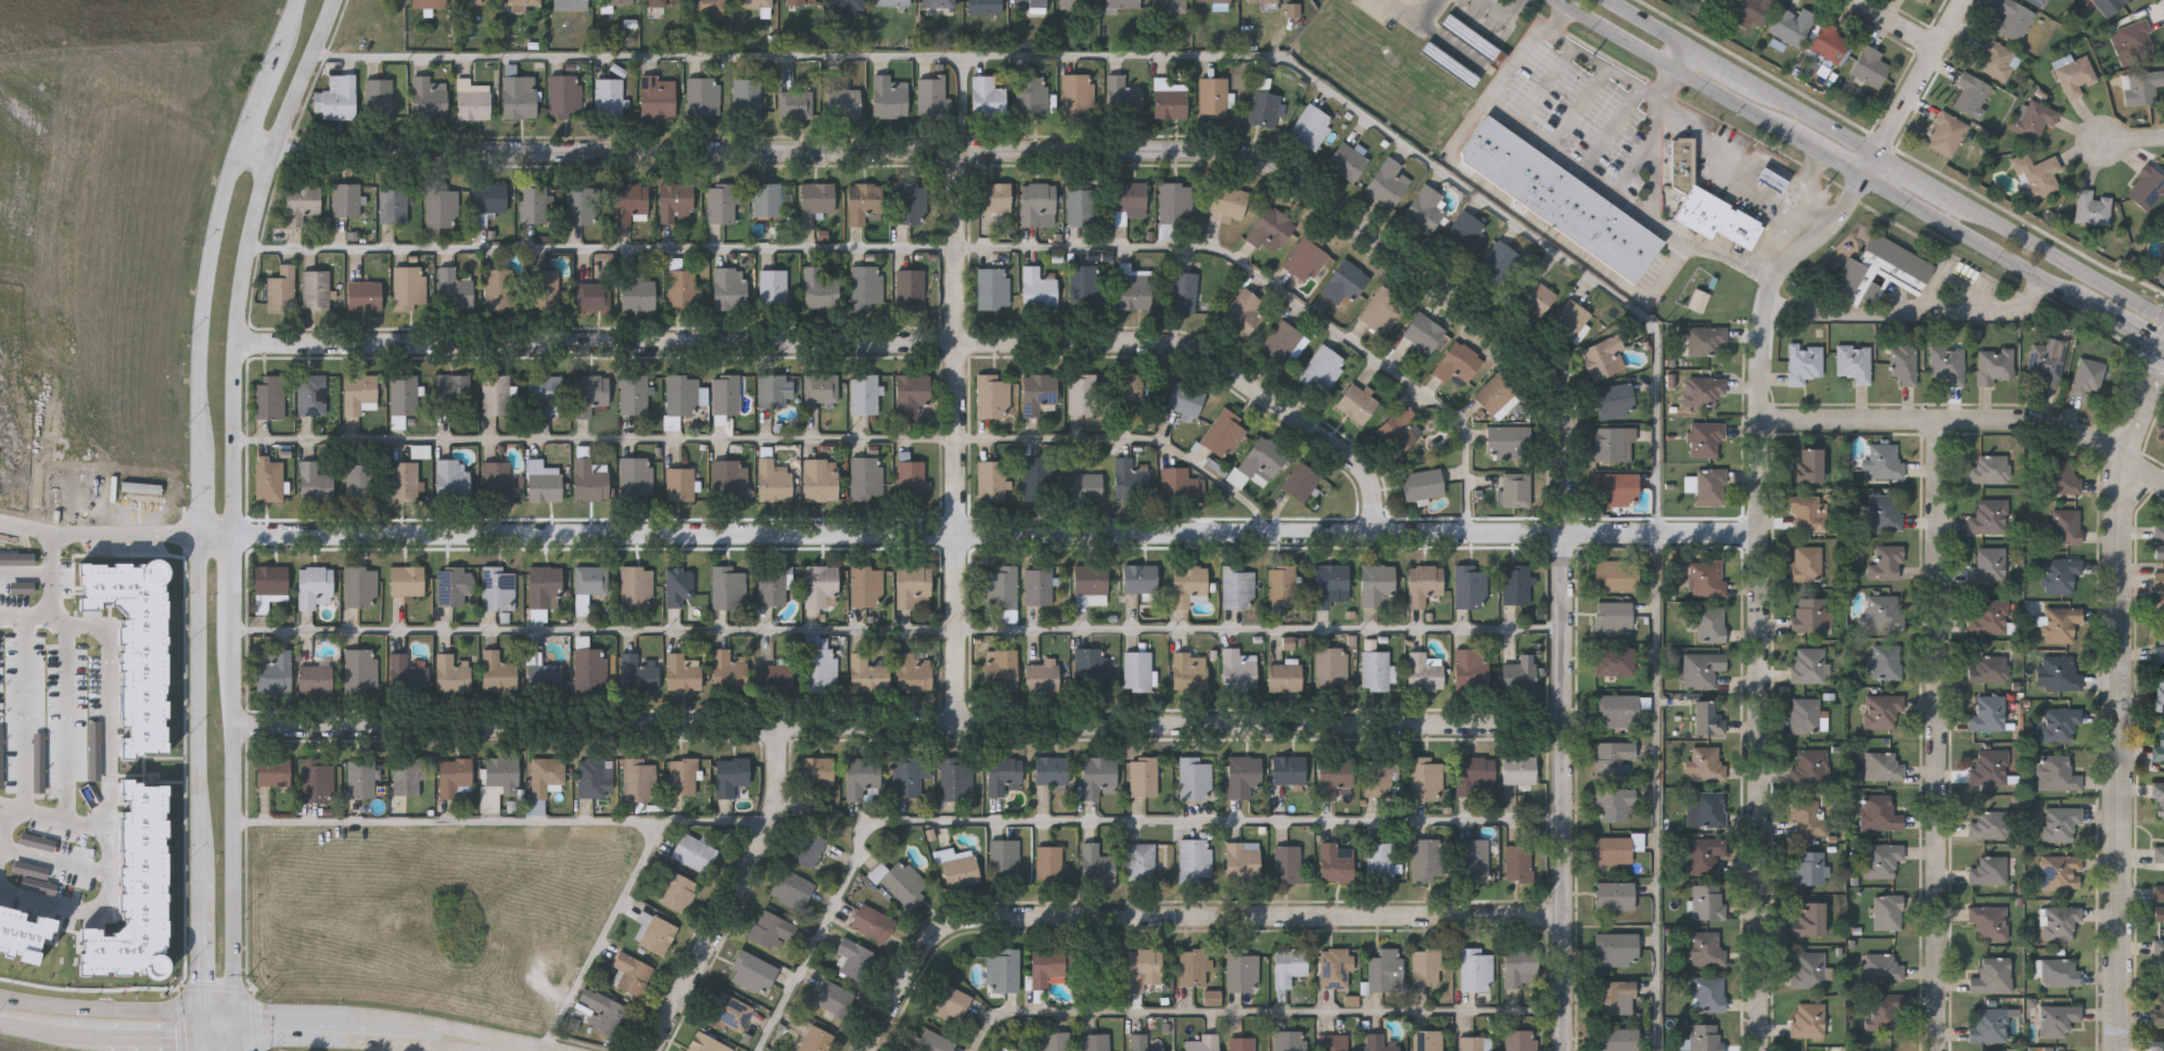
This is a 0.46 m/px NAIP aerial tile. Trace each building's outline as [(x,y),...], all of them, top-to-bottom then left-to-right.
[(447,10),(447,0),(413,0),(413,9),(447,10)] [(543,0),(510,0),(510,13),(526,12),(526,6),(543,6),(543,0)] [(555,9),(555,0),(588,0),(588,9),(555,9)] [(648,9),(648,0),(679,0),(679,4),(665,4),(665,14),(653,14),(653,9),(648,9)] [(692,14),(692,0),(727,0),(727,14),(692,14)] [(739,9),(762,8),(762,19),(774,19),(773,0),(739,0),(739,9)] [(857,12),(866,11),(866,0),(831,0),(831,11),(841,11),(841,21),(857,20),(857,12)] [(923,9),(957,8),(957,0),(923,0),(923,9)] [(968,13),(968,0),(1004,0),(1004,13),(968,13)] [(1017,4),(1017,0),(1046,0),(1046,11),(1028,11),(1028,4),(1017,4)] [(1061,10),(1085,9),(1085,0),(1061,0),(1061,10)] [(1142,0),(1107,0),(1107,16),(1120,15),(1120,10),(1142,10),(1142,0)] [(1153,11),(1153,0),(1187,0),(1187,11),(1153,11)] [(1728,17),(1737,0),(1776,0),(1761,27),(1751,22),(1747,28),(1728,17)] [(1999,8),(2003,0),(2017,0),(2037,11),(2020,41),(1995,28),(2004,11),(1999,8)] [(2045,10),(2050,0),(2026,0),(2045,10)] [(2109,15),(2096,0),(2127,0),(2109,15)] [(1288,18),(1302,18),(1302,5),(1287,5),(1288,18)] [(1802,7),(1816,14),(1799,47),(1768,31),(1781,7),(1797,15),(1802,7)] [(1440,28),(1499,67),(1507,55),(1449,15),(1440,28)] [(2118,25),(2149,18),(2157,55),(2127,62),(2118,25)] [(1853,35),(1840,64),(1808,50),(1821,21),(1853,35)] [(1986,52),(1977,48),(1985,34),(2022,54),(2006,81),(1978,66),(1986,52)] [(1421,53),(1472,88),(1479,78),(1428,42),(1421,53)] [(1879,59),(1891,65),(1877,89),(1848,72),(1866,43),(1882,53),(1879,59)] [(2082,87),(2085,92),(2070,99),(2055,67),(2087,53),(2099,79),(2082,87)] [(1957,81),(1964,68),(1993,85),(1982,105),(1986,108),(1981,119),(1955,105),(1965,87),(1957,81)] [(2123,72),(2163,69),(2163,85),(2156,85),(2157,102),(2125,104),(2123,72)] [(321,89),(329,89),(329,74),(356,74),(356,118),(321,118),(321,89)] [(549,117),(549,74),(582,74),(582,117),(549,117)] [(675,78),(675,117),(641,117),(641,74),(659,74),(659,78),(675,78)] [(874,116),(874,74),(891,74),(891,81),(907,81),(907,116),(874,116)] [(1062,116),(1062,74),(1094,74),(1094,116),(1062,116)] [(1143,87),(1143,114),(1107,114),(1107,74),(1125,74),(1125,87),(1143,87)] [(412,75),(431,75),(431,80),(446,80),(446,118),(412,118),(412,75)] [(1005,87),(1005,117),(972,117),(972,75),(994,75),(994,87),(1005,87)] [(535,117),(502,117),(502,76),(535,76),(535,117)] [(945,76),(945,116),(918,116),(918,76),(945,76)] [(1047,114),(1017,114),(1017,76),(1047,76),(1047,114)] [(491,119),(457,119),(457,77),(470,77),(470,85),(491,85),(491,119)] [(687,116),(687,77),(721,77),(721,116),(687,116)] [(1154,117),(1154,77),(1168,77),(1168,85),(1187,85),(1187,117),(1154,117)] [(1199,117),(1199,77),(1227,77),(1227,117),(1199,117)] [(392,78),(392,118),(365,118),(365,78),(392,78)] [(624,100),(624,118),(596,118),(596,78),(623,78),(622,100),(624,100)] [(761,118),(734,118),(734,78),(761,78),(761,118)] [(827,117),(827,89),(860,89),(860,117),(827,117)] [(1274,128),(1248,124),(1255,89),(1281,94),(1274,128)] [(780,117),(780,90),(813,90),(812,117),(780,117)] [(2013,128),(2031,95),(2058,111),(2041,143),(2013,128)] [(1313,152),(1288,133),(1310,102),(1336,120),(1313,152)] [(1925,141),(1945,110),(1971,125),(1951,157),(1925,141)] [(1488,113),(1663,240),(1633,282),(1457,155),(1488,113)] [(1671,184),(1671,137),(1695,137),(1694,184),(1689,194),(1671,184)] [(1326,163),(1342,140),(1370,159),(1352,183),(1326,163)] [(2061,188),(2031,200),(2013,158),(2029,152),(2034,164),(2057,154),(2062,168),(2054,171),(2061,188)] [(1392,208),(1364,189),(1388,156),(1415,176),(1392,208)] [(2150,163),(2163,174),(2163,192),(2149,210),(2126,191),(2150,163)] [(1786,180),(1780,191),(1756,178),(1764,166),(1786,180)] [(1113,181),(1146,181),(1146,215),(1126,215),(1126,226),(1113,226),(1113,181)] [(1159,222),(1159,181),(1193,181),(1193,222),(1159,222)] [(360,182),(360,216),(332,216),(332,182),(360,182)] [(506,182),(506,213),(474,213),(473,182),(506,182)] [(692,183),(692,220),(660,220),(661,182),(692,183)] [(780,216),(753,216),(753,182),(780,182),(780,216)] [(833,182),(833,212),(801,212),(801,182),(833,182)] [(1010,212),(978,212),(978,182),(1010,182),(1010,212)] [(1242,219),(1209,210),(1218,182),(1250,191),(1242,219)] [(1436,206),(1444,213),(1429,234),(1402,215),(1425,182),(1443,195),(1436,206)] [(320,183),(320,214),(304,214),(304,227),(285,227),(285,183),(320,183)] [(632,214),(632,226),(613,226),(613,183),(648,183),(648,214),(632,214)] [(708,222),(708,183),(737,183),(737,222),(708,222)] [(865,226),(848,226),(848,183),(882,183),(882,214),(865,214),(865,226)] [(926,223),(896,223),(896,183),(926,183),(926,223)] [(1056,183),(1056,226),(1021,226),(1021,183),(1056,183)] [(547,222),(520,222),(520,185),(547,184),(547,222)] [(1715,230),(1711,236),(1676,217),(1677,216),(1689,194),(1694,184),(1730,204),(1715,230)] [(407,185),(407,222),(380,222),(380,185),(407,185)] [(568,185),(596,185),(595,225),(567,223),(568,185)] [(1068,185),(1099,185),(1099,226),(1068,226),(1068,185)] [(2111,225),(2076,221),(2079,187),(2097,188),(2096,193),(2113,195),(2111,225)] [(427,227),(427,190),(459,189),(459,227),(427,227)] [(1275,256),(1246,238),(1268,204),(1297,222),(1275,256)] [(1730,204),(1765,223),(1751,249),(1715,230),(1730,204)] [(1461,257),(1440,239),(1466,209),(1488,228),(1461,257)] [(1306,283),(1282,264),(1309,231),(1333,251),(1306,283)] [(1935,267),(1923,290),(1881,267),(1872,283),(1882,289),(1873,305),(1863,299),(1858,309),(1830,294),(1849,258),(1858,264),(1874,234),(1935,267)] [(1519,253),(1499,286),(1477,273),(1498,239),(1519,253)] [(593,280),(613,280),(613,254),(593,255),(593,280)] [(1370,273),(1350,310),(1321,294),(1341,257),(1370,273)] [(1119,306),(1119,262),(1130,261),(1130,270),(1150,269),(1151,306),(1119,306)] [(294,264),(294,310),(267,310),(267,277),(279,277),(279,264),(294,264)] [(1041,264),(1041,271),(1057,271),(1057,307),(1022,307),(1022,264),(1041,264)] [(1103,264),(1103,309),(1070,309),(1070,264),(1103,264)] [(421,266),(421,310),(393,310),(393,266),(421,266)] [(457,277),(473,277),(473,306),(440,306),(440,266),(457,266),(457,277)] [(822,266),(822,279),(838,279),(838,308),(804,308),(804,266),(822,266)] [(851,266),(883,266),(883,309),(851,309),(851,266)] [(747,310),(714,310),(714,267),(747,267),(747,310)] [(978,267),(1009,267),(1009,306),(978,306),(978,267)] [(511,310),(484,310),(484,268),(511,268),(511,310)] [(669,268),(696,268),(696,308),(669,308),(669,268)] [(761,269),(787,269),(787,307),(761,307),(761,269)] [(924,309),(895,308),(895,269),(924,269),(924,309)] [(329,270),(329,309),(303,309),(303,270),(329,270)] [(571,307),(532,307),(532,270),(559,270),(559,285),(571,285),(571,307)] [(1169,310),(1171,271),(1197,272),(1195,311),(1169,310)] [(1557,292),(1540,321),(1511,304),(1528,274),(1557,292)] [(381,281),(381,310),(351,310),(351,281),(381,281)] [(610,281),(610,309),(576,309),(576,281),(610,281)] [(654,281),(654,309),(621,309),(621,281),(654,281)] [(1385,335),(1358,318),(1382,283),(1408,302),(1385,335)] [(1262,318),(1244,339),(1218,318),(1245,286),(1261,300),(1253,310),(1262,318)] [(1705,314),(1710,294),(1695,290),(1689,309),(1705,314)] [(1549,324),(1568,297),(1592,313),(1573,341),(1549,324)] [(1447,329),(1430,354),(1403,335),(1418,310),(1447,329)] [(1309,337),(1288,368),(1260,348),(1280,319),(1309,337)] [(1686,355),(1686,328),(1726,328),(1726,355),(1686,355)] [(1629,368),(1592,382),(1580,349),(1616,335),(1629,368)] [(2040,387),(2042,376),(2025,373),(2031,343),(2045,345),(2046,337),(2066,341),(2058,389),(2040,387)] [(1433,370),(1456,338),(1484,359),(1460,390),(1433,370)] [(1323,397),(1297,377),(1322,344),(1348,362),(1323,397)] [(1821,377),(1805,377),(1805,386),(1787,386),(1787,344),(1822,344),(1821,377)] [(1869,346),(1869,385),(1854,385),(1854,376),(1835,376),(1835,346),(1869,346)] [(1889,346),(1915,346),(1915,386),(1899,386),(1899,376),(1889,376),(1889,346)] [(1930,346),(1963,346),(1963,386),(1946,386),(1946,380),(1930,380),(1930,346)] [(1994,379),(1994,386),(1977,386),(1977,348),(2013,348),(2013,379),(1994,379)] [(2087,388),(2085,398),(2068,393),(2080,357),(2105,364),(2097,392),(2087,388)] [(1492,416),(1473,396),(1499,370),(1518,390),(1492,416)] [(510,373),(510,415),(482,415),(482,373),(510,373)] [(805,402),(805,373),(839,373),(839,402),(805,402)] [(878,373),(878,413),(851,413),(851,373),(878,373)] [(1056,405),(1041,405),(1041,418),(1022,418),(1022,373),(1056,373),(1056,405)] [(1069,413),(1069,373),(1096,373),(1096,413),(1069,413)] [(1142,373),(1142,411),(1113,411),(1113,373),(1142,373)] [(264,384),(264,374),(285,375),(284,419),(255,419),(255,384),(264,384)] [(326,374),(326,415),(300,415),(300,374),(326,374)] [(391,374),(418,374),(418,415),(391,415),(391,374)] [(470,405),(436,405),(436,374),(470,374),(470,405)] [(561,374),(562,416),(529,416),(529,374),(561,374)] [(621,375),(648,374),(648,413),(621,414),(621,375)] [(666,415),(666,374),(699,374),(699,415),(666,415)] [(740,374),(740,413),(713,413),(713,374),(740,374)] [(786,374),(786,407),(759,407),(759,374),(786,374)] [(922,405),(922,416),(896,416),(896,374),(930,374),(930,405),(922,405)] [(361,415),(344,415),(344,375),(377,375),(377,403),(361,402),(361,415)] [(609,375),(608,406),(591,405),(591,418),(573,418),(574,375),(609,375)] [(978,418),(978,375),(1008,375),(1008,418),(978,418)] [(1716,406),(1682,406),(1682,377),(1724,377),(1724,395),(1716,395),(1716,406)] [(1196,420),(1164,409),(1175,381),(1206,393),(1196,420)] [(1335,407),(1351,382),(1379,401),(1362,425),(1335,407)] [(1596,420),(1592,387),(1631,383),(1635,414),(1596,420)] [(1426,428),(1400,453),(1377,430),(1403,405),(1426,428)] [(1199,441),(1224,407),(1243,420),(1240,423),(1248,430),(1226,460),(1199,441)] [(1724,440),(1717,440),(1717,458),(1689,458),(1689,422),(1724,422),(1724,440)] [(1487,426),(1527,426),(1527,458),(1487,458),(1487,426)] [(1595,461),(1595,426),(1635,426),(1635,461),(1595,461)] [(1253,472),(1250,477),(1237,469),(1260,433),(1289,451),(1271,482),(1253,472)] [(1904,478),(1869,478),(1869,444),(1898,444),(1898,460),(1904,460),(1904,478)] [(432,446),(412,446),(412,459),(432,459),(432,446)] [(1821,482),(1790,482),(1790,463),(1800,463),(1800,449),(1822,449),(1821,482)] [(284,500),(256,500),(256,456),(269,456),(269,461),(284,461),(284,500)] [(851,457),(882,456),(882,497),(851,497),(851,457)] [(1023,500),(1023,456),(1056,456),(1056,500),(1023,500)] [(1969,466),(1977,466),(1977,456),(2008,456),(2008,483),(1969,483),(1969,466)] [(591,469),(609,469),(609,500),(574,500),(574,457),(591,457),(591,469)] [(621,457),(653,457),(653,495),(621,495),(621,457)] [(791,498),(759,498),(759,457),(774,457),(774,465),(791,465),(791,498)] [(1115,457),(1133,457),(1133,464),(1148,464),(1148,496),(1115,496),(1115,457)] [(529,501),(529,458),(544,458),(544,467),(561,467),(561,501),(529,501)] [(805,500),(805,458),(838,458),(838,500),(805,500)] [(470,470),(470,498),(436,498),(436,459),(460,459),(460,470),(470,470)] [(746,467),(746,496),(712,495),(713,459),(740,460),(740,467),(746,467)] [(318,472),(333,472),(333,499),(301,499),(301,460),(318,460),(318,472)] [(925,460),(925,501),(898,501),(898,460),(925,460)] [(978,500),(978,460),(1005,460),(1005,500),(978,500)] [(1321,474),(1304,502),(1282,488),(1298,460),(1321,474)] [(2078,494),(2046,494),(2046,460),(2078,460),(2078,494)] [(418,462),(418,501),(390,501),(390,461),(418,462)] [(509,500),(482,500),(482,461),(509,461),(509,500)] [(373,464),(373,507),(347,507),(347,464),(373,464)] [(1402,473),(1440,466),(1444,494),(1406,500),(1402,473)] [(693,500),(666,500),(666,467),(693,467),(693,500)] [(1160,500),(1160,467),(1189,467),(1189,477),(1205,477),(1205,500),(1160,500)] [(1724,504),(1695,504),(1695,469),(1724,469),(1724,504)] [(1530,472),(1530,505),(1503,505),(1503,472),(1530,472)] [(1102,473),(1102,500),(1068,500),(1068,473),(1102,473)] [(1597,505),(1597,473),(1639,473),(1639,505),(1597,505)] [(162,484),(126,484),(125,501),(162,502),(162,484)] [(1868,530),(1868,495),(1901,495),(1901,530),(1868,530)] [(1826,531),(1791,530),(1792,496),(1819,496),(1819,502),(1826,502),(1826,531)] [(2007,534),(1966,533),(1968,517),(1976,517),(1976,499),(2007,499),(2007,534)] [(2079,544),(2052,544),(2052,509),(2079,509),(2079,544)] [(2153,523),(2163,523),(2163,559),(2153,559),(2153,523)] [(1901,544),(1901,580),(1867,580),(1867,564),(1876,564),(1876,544),(1901,544)] [(1821,547),(1821,581),(1793,581),(1793,547),(1821,547)] [(1974,582),(1974,547),(2004,547),(2004,582),(1974,582)] [(1,555),(1,570),(21,570),(21,554),(1,555)] [(1595,560),(1639,559),(1639,590),(1603,590),(1603,579),(1595,579),(1595,560)] [(1723,597),(1690,597),(1690,559),(1723,559),(1723,597)] [(2044,594),(2044,559),(2082,559),(2082,574),(2073,574),(2073,594),(2044,594)] [(170,757),(168,563),(81,564),(82,612),(103,611),(103,608),(125,607),(125,627),(120,627),(122,729),(130,729),(130,738),(122,738),(122,757),(170,757)] [(1331,608),(1315,608),(1315,563),(1349,563),(1349,592),(1331,592),(1331,608)] [(1362,605),(1362,563),(1393,563),(1393,605),(1362,605)] [(1477,563),(1477,567),(1487,567),(1487,607),(1455,607),(1455,563),(1477,563)] [(1529,604),(1502,604),(1502,563),(1529,563),(1529,604)] [(786,605),(759,605),(759,564),(786,564),(786,605)] [(1107,594),(1086,594),(1086,603),(1074,603),(1074,564),(1107,564),(1107,594)] [(1124,592),(1124,564),(1157,564),(1157,592),(1124,592)] [(1408,564),(1443,564),(1443,594),(1426,594),(1426,607),(1408,607),(1408,564)] [(288,565),(288,600),(269,600),(269,613),(255,613),(255,565),(288,565)] [(424,565),(424,594),(390,594),(390,565),(424,565)] [(561,565),(561,607),(529,607),(529,565),(561,565)] [(576,605),(576,565),(607,565),(607,592),(585,592),(585,605),(576,605)] [(621,565),(653,565),(653,605),(621,605),(621,565)] [(838,565),(838,607),(804,607),(804,565),(838,565)] [(851,565),(883,565),(883,605),(851,605),(851,565)] [(931,565),(931,594),(914,594),(914,607),(895,607),(895,565),(931,565)] [(1017,565),(1017,608),(985,608),(985,571),(995,571),(995,565),(1017,565)] [(1173,606),(1173,565),(1208,565),(1208,606),(1173,606)] [(1223,607),(1223,565),(1256,565),(1256,607),(1223,607)] [(1268,604),(1268,565),(1295,565),(1295,604),(1268,604)] [(344,605),(344,566),(378,566),(378,605),(344,605)] [(483,566),(504,566),(504,572),(515,572),(515,610),(482,610),(483,566)] [(713,566),(746,566),(746,608),(713,608),(713,566)] [(332,567),(333,602),(316,602),(316,610),(298,610),(298,567),(332,567)] [(436,567),(473,567),(473,592),(463,592),(463,605),(436,605),(436,567)] [(684,607),(666,607),(666,567),(693,567),(693,598),(684,598),(684,607)] [(1053,605),(1027,605),(1027,567),(1053,567),(1053,605)] [(2152,572),(2163,572),(2163,605),(2163,589),(2152,589),(2152,572)] [(1902,630),(1867,630),(1867,594),(1902,594),(1902,630)] [(1823,631),(1792,631),(1792,598),(1824,598),(1823,631)] [(1970,600),(2008,600),(2008,635),(1970,635),(1970,600)] [(1595,628),(1595,601),(1632,601),(1632,628),(1595,628)] [(1724,607),(1724,643),(1692,643),(1692,607),(1724,607)] [(2045,643),(2045,607),(2083,607),(2083,624),(2073,624),(2073,643),(2045,643)] [(2153,626),(2163,626),(2163,662),(2153,662),(2153,626)] [(1366,652),(1378,652),(1378,640),(1366,640),(1366,652)] [(1871,679),(1871,644),(1900,644),(1900,679),(1871,679)] [(805,691),(805,646),(838,646),(838,691),(805,691)] [(1348,685),(1315,685),(1315,646),(1348,646),(1348,685)] [(1107,684),(1075,684),(1075,648),(1107,648),(1107,684)] [(1223,687),(1223,648),(1240,648),(1240,653),(1256,653),(1256,687),(1223,687)] [(1595,648),(1633,648),(1633,675),(1595,675),(1595,648)] [(1791,682),(1791,648),(1824,648),(1824,683),(1791,682)] [(345,649),(377,649),(377,691),(345,691),(345,649)] [(482,691),(482,649),(500,649),(500,662),(517,662),(517,691),(482,691)] [(574,649),(607,649),(607,689),(574,689),(574,649)] [(730,649),(730,656),(747,656),(747,687),(713,687),(713,649),(730,649)] [(1017,649),(1017,691),(986,691),(986,649),(1017,649)] [(1455,691),(1455,649),(1488,649),(1488,691),(1455,691)] [(291,691),(257,691),(257,650),(291,650),(291,691)] [(1151,651),(1151,691),(1124,691),(1124,651),(1151,651)] [(1389,651),(1389,691),(1362,691),(1362,651),(1389,651)] [(1410,690),(1410,651),(1426,651),(1426,662),(1443,662),(1443,690),(1410,690)] [(701,689),(666,689),(666,652),(684,652),(684,659),(701,659),(701,689)] [(851,691),(851,652),(868,652),(868,664),(889,664),(889,691),(851,691)] [(916,652),(916,662),(931,662),(931,691),(898,691),(898,652),(916,652)] [(1174,689),(1174,652),(1207,652),(1207,689),(1174,689)] [(410,653),(410,657),(428,657),(428,689),(392,689),(392,653),(410,653)] [(436,691),(436,653),(455,653),(455,664),(470,664),(470,691),(436,691)] [(660,689),(621,689),(621,653),(638,653),(638,666),(660,666),(660,689)] [(1682,688),(1682,653),(1724,653),(1724,670),(1714,670),(1714,688),(1682,688)] [(562,691),(529,692),(529,655),(540,655),(540,664),(562,664),(562,691)] [(1969,683),(1969,656),(2008,656),(2008,683),(1969,683)] [(2073,656),(2073,675),(2082,675),(2082,690),(2041,690),(2041,656),(2073,656)] [(1026,691),(1026,664),(1044,664),(1044,657),(1058,657),(1058,691),(1026,691)] [(332,691),(298,691),(298,664),(318,664),(318,658),(332,658),(332,691)] [(1536,663),(1536,691),(1503,691),(1503,663),(1536,663)] [(792,692),(761,692),(760,664),(792,664),(792,692)] [(1301,664),(1302,691),(1269,691),(1269,664),(1301,664)] [(2154,676),(2163,676),(2163,710),(2154,710),(2154,676)] [(1904,712),(1895,712),(1895,730),(1864,730),(1864,694),(1904,694),(1904,712)] [(1650,707),(1639,707),(1639,727),(1597,727),(1597,695),(1650,695),(1650,707)] [(2004,695),(2004,730),(1968,730),(1968,715),(1975,715),(1975,695),(2004,695)] [(1790,732),(1790,697),(1820,697),(1820,732),(1790,732)] [(1724,734),(1692,734),(1692,702),(1716,702),(1716,713),(1724,713),(1724,734)] [(2082,723),(2073,723),(2073,742),(2041,742),(2041,708),(2082,708),(2082,723)] [(2161,725),(2163,725),(2163,760),(2152,760),(2152,744),(2161,744),(2161,725)] [(1596,776),(1596,742),(1635,742),(1635,759),(1622,759),(1622,776),(1596,776)] [(1724,780),(1691,780),(1691,746),(1724,746),(1724,780)] [(1793,784),(1793,748),(1826,748),(1826,784),(1793,784)] [(1969,767),(1974,767),(1975,749),(2008,751),(2007,784),(1969,784),(1969,767)] [(1904,761),(1904,780),(1866,780),(1866,752),(1894,752),(1894,761),(1904,761)] [(2082,791),(2038,791),(2038,755),(2070,755),(2070,776),(2082,776),(2082,791)] [(519,757),(518,792),(499,791),(498,811),(482,811),(483,756),(519,757)] [(941,799),(941,756),(972,756),(972,799),(941,799)] [(988,795),(988,757),(1022,756),(1022,782),(1005,782),(1005,795),(988,795)] [(1068,756),(1068,784),(1035,784),(1035,756),(1068,756)] [(1131,795),(1131,756),(1157,756),(1157,795),(1131,795)] [(1181,798),(1181,756),(1212,756),(1212,798),(1181,798)] [(1261,756),(1261,786),(1250,786),(1250,798),(1229,798),(1229,756),(1261,756)] [(1272,756),(1306,756),(1306,783),(1272,783),(1272,756)] [(1411,798),(1411,756),(1443,756),(1443,798),(1411,798)] [(1494,792),(1459,792),(1459,756),(1494,756),(1494,792)] [(1503,784),(1503,756),(1536,756),(1536,784),(1503,784)] [(256,757),(290,757),(290,784),(256,784),(256,757)] [(347,797),(347,757),(375,757),(375,797),(347,797)] [(394,794),(394,757),(421,757),(421,794),(394,794)] [(833,757),(833,784),(800,784),(800,757),(833,757)] [(894,796),(894,757),(920,757),(920,796),(894,796)] [(323,758),(323,762),(333,762),(333,800),(302,800),(302,758),(323,758)] [(472,758),(472,784),(457,784),(457,798),(440,798),(440,758),(472,758)] [(564,758),(564,789),(547,789),(547,800),(532,800),(532,758),(564,758)] [(577,758),(612,758),(612,796),(577,796),(577,758)] [(626,800),(626,758),(657,758),(657,800),(626,800)] [(670,794),(670,758),(697,758),(697,794),(670,794)] [(1083,758),(1117,758),(1117,796),(1083,796),(1083,758)] [(1338,798),(1319,798),(1319,758),(1353,758),(1353,791),(1338,791),(1338,798)] [(716,798),(716,759),(749,759),(749,784),(734,784),(734,798),(716,798)] [(848,800),(848,760),(880,760),(880,786),(863,786),(863,800),(848,800)] [(1392,796),(1365,796),(1365,760),(1392,760),(1392,796)] [(2153,781),(2163,781),(2163,816),(2153,816),(2153,781)] [(170,784),(122,783),(122,802),(130,802),(130,812),(123,812),(121,933),(104,933),(104,929),(82,929),(81,975),(147,976),(147,972),(159,973),(159,968),(164,968),(164,957),(167,958),(170,784)] [(1595,787),(1633,787),(1633,821),(1595,821),(1595,787)] [(1724,791),(1724,826),(1693,826),(1693,791),(1724,791)] [(1861,829),(1861,794),(1892,794),(1892,813),(1902,813),(1902,829),(1861,829)] [(1822,799),(1822,835),(1791,835),(1791,799),(1822,799)] [(815,816),(832,816),(833,805),(815,805),(815,816)] [(2082,823),(2073,823),(2073,842),(2041,842),(2041,808),(2082,808),(2082,823)] [(1976,821),(1976,811),(2008,811),(2008,837),(1966,837),(1966,821),(1976,821)] [(813,870),(790,858),(805,829),(828,841),(813,870)] [(705,873),(671,856),(684,832),(718,849),(705,873)] [(1631,836),(1631,863),(1595,863),(1595,836),(1631,836)] [(1716,873),(1686,873),(1686,837),(1726,837),(1726,855),(1716,855),(1716,873)] [(1020,838),(1019,879),(991,877),(991,838),(1020,838)] [(1211,838),(1211,879),(1181,879),(1181,838),(1211,838)] [(1413,882),(1413,838),(1440,838),(1440,882),(1413,882)] [(1488,881),(1459,881),(1459,838),(1488,838),(1488,881)] [(1260,877),(1227,877),(1226,842),(1260,841),(1260,877)] [(1353,883),(1321,883),(1321,841),(1339,841),(1339,853),(1353,853),(1353,883)] [(1116,855),(1116,882),(1082,882),(1082,842),(1099,842),(1099,855),(1116,855)] [(1155,842),(1155,880),(1128,880),(1128,842),(1155,842)] [(1393,843),(1393,883),(1366,883),(1366,843),(1393,843)] [(1864,877),(1864,844),(1904,844),(1904,860),(1895,860),(1895,877),(1864,877)] [(1062,845),(1062,880),(1036,880),(1036,845),(1062,845)] [(1274,881),(1274,845),(1301,845),(1301,881),(1274,881)] [(1505,881),(1505,845),(1532,845),(1532,881),(1505,881)] [(2153,846),(2163,846),(2163,862),(2153,862),(2153,846)] [(980,881),(946,888),(939,850),(953,847),(955,855),(973,850),(980,881)] [(1823,885),(1791,885),(1791,851),(1823,851),(1823,885)] [(2040,890),(2040,855),(2079,855),(2079,890),(2040,890)] [(1968,867),(1978,867),(1978,856),(2006,856),(2006,883),(1968,883),(1968,867)] [(925,895),(911,910),(879,881),(901,857),(929,882),(921,890),(925,895)] [(816,883),(803,911),(769,896),(782,868),(816,883)] [(659,901),(671,872),(696,881),(685,911),(659,901)] [(1595,881),(1634,881),(1634,910),(1595,910),(1595,881)] [(1691,885),(1724,885),(1724,920),(1691,920),(1691,885)] [(2154,885),(2163,885),(2163,921),(2154,921),(2154,885)] [(1873,930),(1873,894),(1901,894),(1901,930),(1873,930)] [(849,926),(861,901),(889,915),(877,940),(849,926)] [(1823,902),(1823,935),(1791,935),(1791,917),(1803,917),(1803,902),(1823,902)] [(22,957),(21,962),(38,966),(44,939),(53,941),(57,921),(37,917),(36,923),(26,921),(28,911),(0,905),(0,952),(22,957)] [(2080,921),(2073,921),(2073,939),(2040,939),(2041,906),(2080,907),(2080,921)] [(2007,907),(2007,940),(1975,940),(1975,923),(1968,923),(1968,907),(2007,907)] [(790,941),(778,935),(772,949),(748,938),(762,908),(798,925),(790,941)] [(660,956),(637,941),(654,913),(677,928),(660,956)] [(1722,932),(1722,965),(1686,965),(1686,932),(1722,932)] [(1638,965),(1595,965),(1595,933),(1638,933),(1638,965)] [(836,950),(843,936),(875,952),(860,982),(839,971),(846,957),(836,950)] [(2152,938),(2163,938),(2163,974),(2152,974),(2152,938)] [(1307,946),(1307,975),(1291,975),(1291,988),(1274,988),(1274,946),(1307,946)] [(1542,947),(1542,986),(1505,986),(1505,947),(1542,947)] [(1018,948),(1018,991),(993,991),(993,982),(988,982),(988,948),(1018,948)] [(1211,969),(1207,969),(1207,986),(1180,986),(1180,948),(1211,948),(1211,969)] [(1226,948),(1258,948),(1258,991),(1226,991),(1226,948)] [(1351,948),(1351,987),(1321,987),(1321,948),(1351,948)] [(1366,957),(1378,957),(1378,948),(1402,948),(1402,990),(1366,990),(1366,957)] [(1446,948),(1446,969),(1439,969),(1439,984),(1413,984),(1413,948),(1446,948)] [(1461,990),(1461,948),(1486,948),(1486,952),(1492,952),(1492,990),(1461,990)] [(1128,988),(1128,949),(1163,950),(1162,989),(1128,988)] [(623,971),(612,965),(619,950),(654,966),(640,997),(615,986),(623,971)] [(1031,950),(1065,950),(1065,982),(1049,982),(1049,989),(1031,989),(1031,950)] [(1080,950),(1112,950),(1112,989),(1080,989),(1080,950)] [(742,951),(778,965),(765,996),(729,980),(742,951)] [(1790,952),(1823,952),(1823,988),(1790,988),(1790,952)] [(1902,963),(1902,980),(1862,980),(1862,953),(1894,953),(1894,963),(1902,963)] [(2010,957),(2010,992),(1968,992),(1968,977),(1980,977),(1980,957),(2010,957)] [(2074,959),(2074,970),(2080,970),(2080,985),(2041,985),(2041,959),(2074,959)] [(1724,1012),(1692,1012),(1692,976),(1724,976),(1724,1012)] [(813,1001),(824,978),(854,992),(843,1015),(813,1001)] [(1635,979),(1635,999),(1630,999),(1630,1013),(1597,1013),(1597,979),(1635,979)] [(971,995),(959,1023),(927,1010),(939,980),(971,995)] [(632,1008),(618,1039),(587,1025),(595,1008),(578,1000),(584,986),(632,1008)] [(2163,988),(2163,1024),(2152,1024),(2152,1008),(2163,1008),(2163,988)] [(709,1015),(722,990),(754,1008),(741,1031),(709,1015)] [(1205,1003),(1205,990),(1220,990),(1220,1003),(1205,1003)] [(1866,995),(1896,995),(1896,1029),(1866,1029),(1866,995)] [(1823,1002),(1823,1037),(1791,1037),(1791,1002),(1823,1002)] [(2080,1005),(2080,1021),(2067,1021),(2067,1037),(2040,1037),(2040,1005),(2080,1005)] [(1968,1026),(1975,1026),(1975,1008),(2007,1008),(2007,1041),(1968,1041),(1968,1026)] [(837,1036),(829,1050),(797,1050),(812,1023),(837,1036)] [(1722,1024),(1722,1050),(1689,1050),(1689,1024),(1722,1024)] [(956,1042),(952,1050),(906,1050),(904,1050),(912,1033),(920,1037),(925,1027),(956,1042)] [(1536,1028),(1536,1050),(1505,1050),(1505,1028),(1536,1028)] [(1638,1028),(1638,1050),(1596,1050),(1596,1038),(1601,1038),(1601,1028),(1638,1028)] [(734,1048),(732,1050),(686,1050),(697,1029),(734,1048)] [(1443,1029),(1443,1050),(1413,1050),(1413,1029),(1443,1029)] [(1307,1039),(1307,1050),(1275,1050),(1275,1030),(1302,1030),(1302,1039),(1307,1039)] [(1070,1031),(1070,1050),(1039,1050),(1039,1031),(1070,1031)] [(1109,1033),(1109,1050),(1083,1050),(1083,1033),(1109,1033)] [(1218,1033),(1218,1050),(1184,1050),(1184,1033),(1218,1033)] [(1399,1038),(1399,1050),(1366,1050),(1366,1033),(1384,1033),(1384,1038),(1399,1038)] [(1348,1034),(1348,1050),(1321,1050),(1321,1034),(1348,1034)] [(1163,1035),(1163,1050),(1131,1050),(1131,1035),(1163,1035)] [(1485,1035),(1485,1050),(1459,1050),(1459,1035),(1485,1035)] [(1256,1037),(1256,1050),(1229,1050),(1229,1037),(1256,1037)] [(2153,1039),(2163,1039),(2163,1050),(2153,1050),(2153,1039)]
